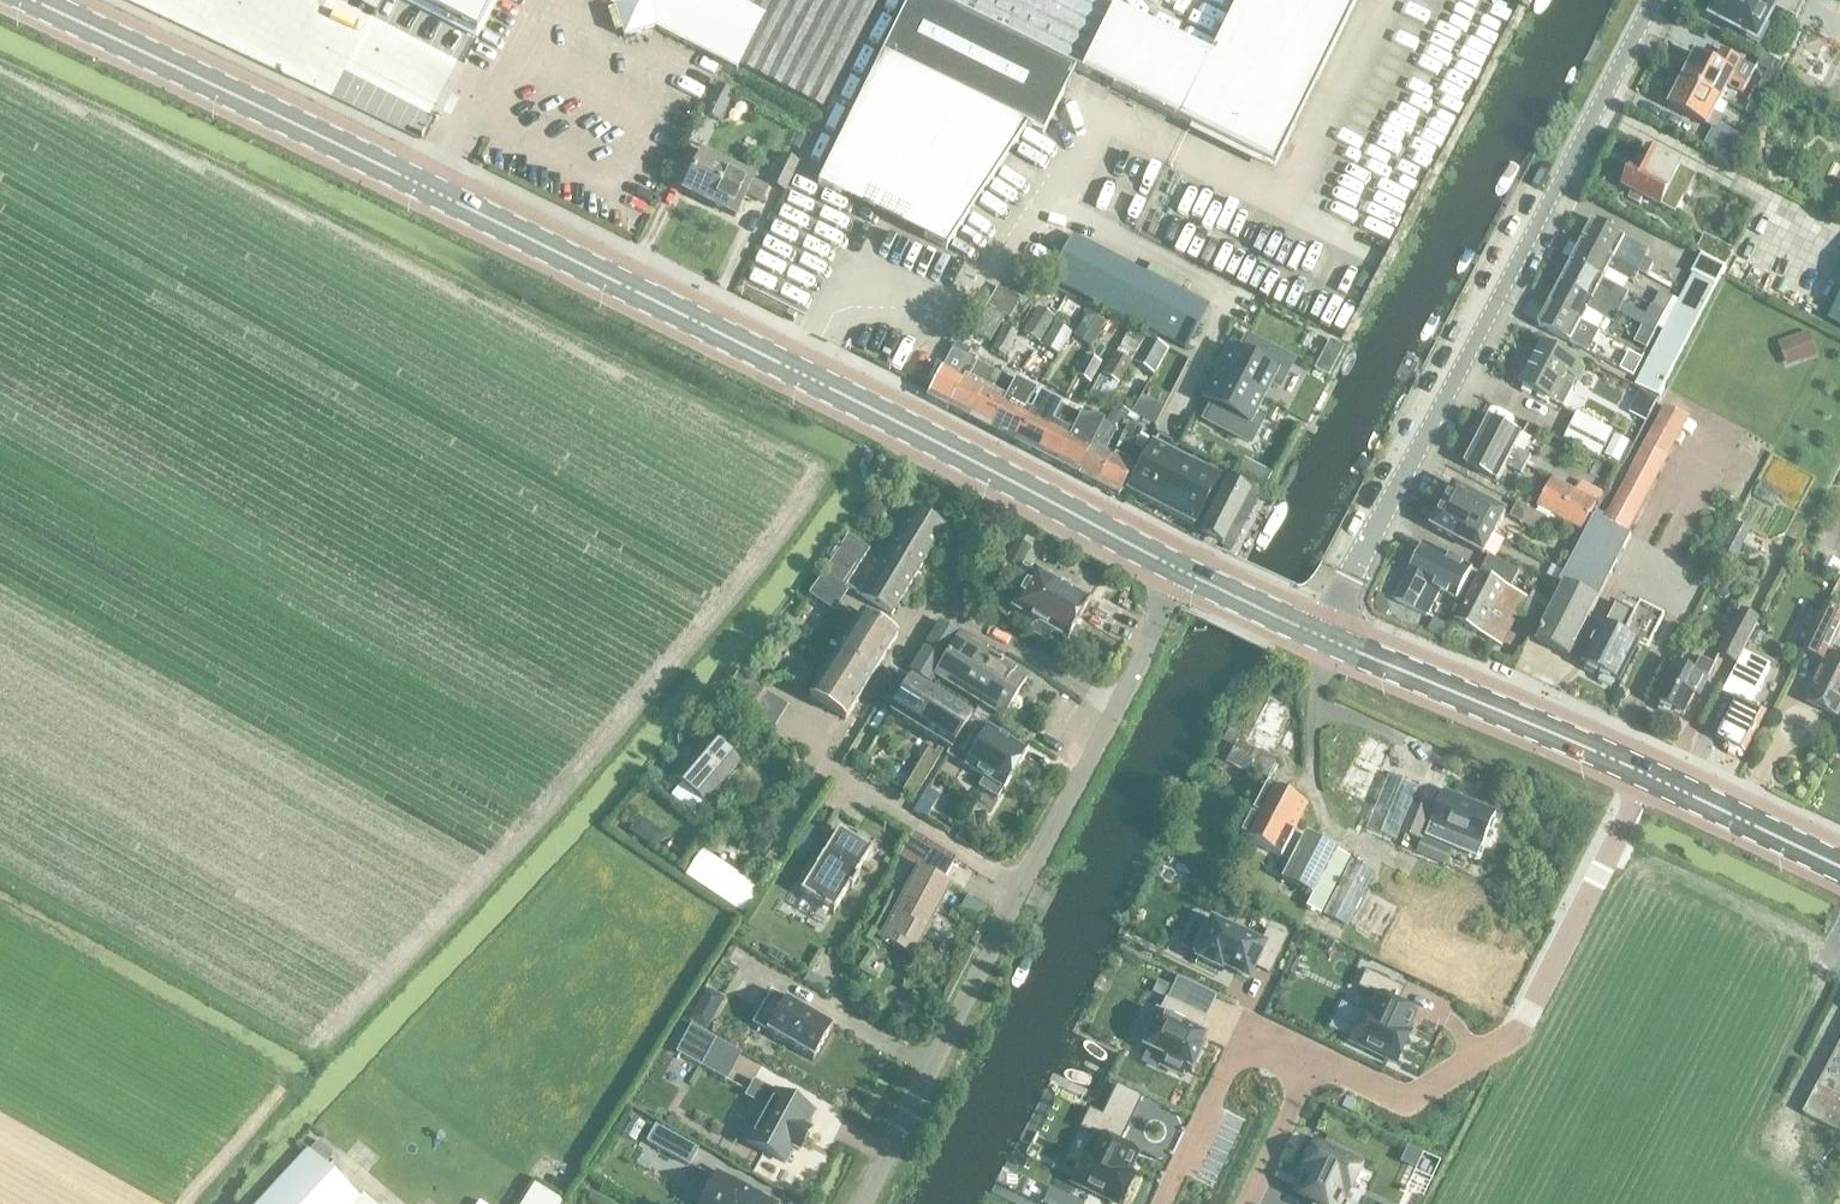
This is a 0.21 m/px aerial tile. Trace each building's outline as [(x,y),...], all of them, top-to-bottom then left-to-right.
[(475,36),(494,0),(406,0),(475,36)] [(613,7),(623,39),(655,29),(736,71),(739,65),(822,108),(877,0),(600,0),(613,7)] [(881,55),(1042,135),(1075,69),(1080,71),(1111,6),(1115,0),(908,0),(881,55)] [(1111,6),(1080,71),(1079,72),(1273,167),(1356,0),(1237,0),(1210,54),(1111,6)] [(1800,0),(1718,0),(1712,11),(1715,13),(1713,17),(1746,34),(1744,36),(1759,44),(1769,26),(1766,25),(1775,8),(1797,19),(1805,3),(1800,0)] [(1684,78),(1682,81),(1720,101),(1728,85),(1741,92),(1755,68),(1721,50),(1714,64),(1696,55),(1690,66),(1686,64),(1680,76),(1684,78)] [(1763,54),(1758,64),(1769,71),(1764,81),(1773,86),(1785,65),(1763,54)] [(1025,128),(881,55),(817,185),(945,249),(1025,128)] [(1720,101),(1682,81),(1669,106),(1707,125),(1707,124),(1717,129),(1723,119),(1713,114),(1720,101)] [(701,114),(719,123),(733,94),(716,85),(701,114)] [(1745,138),(1730,130),(1719,152),(1734,160),(1745,138)] [(683,191),(709,204),(728,165),(733,154),(735,154),(742,138),(729,132),(721,148),(722,148),(717,159),(702,152),(683,191)] [(1683,168),(1647,150),(1635,174),(1631,175),(1628,182),(1629,186),(1627,189),(1663,208),(1663,207),(1675,213),(1685,195),(1672,189),(1675,183),(1689,190),(1697,176),(1683,169),(1683,168)] [(767,184),(785,192),(799,163),(782,154),(767,184)] [(728,165),(709,204),(735,217),(746,193),(760,200),(767,187),(755,180),(756,178),(728,165)] [(1171,213),(1173,191),(1153,189),(1151,211),(1171,213)] [(1583,243),(1639,273),(1647,277),(1654,263),(1638,255),(1638,256),(1621,248),(1626,239),(1595,221),(1583,243)] [(1049,278),(1173,342),(1186,349),(1208,306),(1071,235),(1049,278)] [(1572,263),(1604,280),(1609,271),(1633,284),(1639,273),(1583,243),(1572,263)] [(1720,268),(1701,258),(1692,275),(1660,338),(1659,338),(1636,384),(1658,393),(1720,268)] [(1616,314),(1622,300),(1599,288),(1604,280),(1572,263),(1561,284),(1616,314)] [(1561,284),(1550,305),(1582,321),(1589,309),(1612,321),(1616,314),(1561,284)] [(997,286),(985,306),(971,331),(989,342),(1004,317),(1008,319),(1020,299),(997,286)] [(1652,306),(1665,313),(1673,298),(1660,291),(1652,306)] [(1588,352),(1600,331),(1582,321),(1582,322),(1550,305),(1539,325),(1571,343),(1570,343),(1588,352)] [(1665,313),(1652,306),(1644,321),(1657,328),(1665,313)] [(1039,343),(1055,318),(1038,308),(1022,333),(1039,343)] [(1088,315),(1071,342),(1087,352),(1104,325),(1088,315)] [(1055,323),(1041,346),(1058,356),(1072,333),(1055,323)] [(1004,326),(991,349),(1005,356),(1017,334),(1004,326)] [(1634,342),(1646,349),(1655,332),(1642,326),(1634,342)] [(1818,356),(1810,332),(1793,338),(1802,362),(1818,356)] [(1315,366),(1331,374),(1345,343),(1329,336),(1315,366)] [(1154,375),(1168,350),(1144,337),(1130,362),(1131,362),(1154,375)] [(1226,358),(1217,374),(1261,397),(1269,382),(1278,387),(1292,361),(1247,337),(1238,354),(1230,351),(1226,358)] [(951,349),(925,399),(947,410),(973,361),(967,358),(971,351),(955,343),(951,350),(951,349)] [(1578,381),(1586,366),(1543,344),(1521,386),(1564,408),(1574,389),(1574,386),(1573,383),(1571,381),(1573,379),(1578,381)] [(1119,384),(1131,362),(1130,362),(1114,352),(1102,374),(1119,384)] [(1633,376),(1642,359),(1629,352),(1620,369),(1633,376)] [(1086,355),(1076,376),(1091,383),(1101,363),(1086,355)] [(947,410),(968,421),(994,372),(973,361),(947,410)] [(968,421),(989,432),(1015,382),(994,372),(968,421)] [(1213,402),(1204,420),(1249,443),(1262,417),(1253,412),(1261,397),(1217,374),(1210,389),(1205,398),(1213,402)] [(1010,443),(1010,442),(1011,442),(1035,392),(1015,382),(989,432),(1010,443)] [(1156,423),(1169,393),(1146,382),(1132,412),(1156,423)] [(1629,412),(1647,422),(1659,399),(1641,390),(1629,412)] [(1035,454),(1059,405),(1039,395),(1035,392),(1011,442),(1035,454)] [(1059,405),(1035,454),(1054,465),(1080,415),(1059,405)] [(1113,428),(1116,430),(1129,413),(1117,405),(1103,423),(1113,428)] [(1570,657),(1598,602),(1632,535),(1628,533),(1689,418),(1665,406),(1607,516),(1597,511),(1594,516),(1559,583),(1565,585),(1537,639),(1570,657)] [(1082,412),(1080,415),(1054,465),(1076,476),(1103,423),(1082,412)] [(1563,440),(1599,458),(1613,431),(1576,414),(1563,440)] [(1521,475),(1529,461),(1531,456),(1515,448),(1522,436),(1490,419),(1466,464),(1497,482),(1506,466),(1521,475)] [(1103,423),(1076,476),(1097,486),(1113,456),(1111,455),(1105,452),(1116,430),(1113,428),(1103,423)] [(1118,497),(1119,495),(1133,466),(1121,460),(1129,444),(1134,447),(1142,432),(1128,425),(1111,455),(1113,456),(1097,486),(1118,497)] [(1630,442),(1615,435),(1605,456),(1619,463),(1630,442)] [(1126,490),(1148,501),(1172,453),(1151,443),(1126,490)] [(1172,453),(1148,501),(1192,524),(1216,475),(1172,453)] [(1226,481),(1200,533),(1222,544),(1249,492),(1255,495),(1260,486),(1233,472),(1228,481),(1226,481)] [(1596,502),(1575,491),(1552,479),(1537,507),(1582,531),(1597,503),(1595,502),(1596,502)] [(1575,491),(1596,502),(1602,491),(1581,480),(1575,491)] [(1753,496),(1774,507),(1781,493),(1761,482),(1753,496)] [(1456,486),(1445,507),(1495,532),(1506,511),(1456,486)] [(1510,515),(1540,531),(1547,517),(1517,501),(1510,515)] [(1495,532),(1445,507),(1434,528),(1484,553),(1495,532)] [(860,595),(891,615),(944,527),(911,509),(860,595)] [(846,537),(823,572),(832,578),(844,586),(867,550),(846,537)] [(1726,541),(1716,562),(1731,569),(1741,549),(1726,541)] [(1435,606),(1433,606),(1440,591),(1457,600),(1473,569),(1424,544),(1396,601),(1429,618),(1435,606)] [(1483,568),(1513,583),(1520,569),(1490,554),(1483,568)] [(1065,640),(1077,620),(1089,600),(1033,569),(1010,608),(1035,622),(1029,632),(1046,642),(1052,632),(1065,640)] [(832,578),(823,572),(808,595),(817,601),(824,590),(832,578)] [(1496,643),(1521,595),(1481,574),(1455,623),(1496,643)] [(824,590),(841,601),(849,589),(844,586),(832,578),(824,590)] [(824,590),(817,601),(834,612),(841,601),(824,590)] [(1529,599),(1523,610),(1536,617),(1542,605),(1529,599)] [(1617,604),(1606,625),(1604,624),(1583,664),(1619,682),(1639,642),(1624,635),(1635,613),(1617,604)] [(1803,651),(1824,661),(1804,701),(1839,718),(1839,659),(1830,654),(1839,634),(1839,613),(1825,605),(1803,651)] [(1719,653),(1736,662),(1759,620),(1741,611),(1719,653)] [(807,695),(846,719),(897,637),(858,614),(807,695)] [(1451,622),(1437,616),(1431,629),(1445,635),(1451,622)] [(930,683),(934,676),(958,634),(937,621),(908,670),(930,683)] [(959,635),(934,676),(1002,718),(1028,677),(959,635)] [(1736,700),(1717,737),(1745,752),(1765,713),(1750,706),(1770,667),(1744,654),(1724,693),(1736,700)] [(1670,711),(1671,709),(1684,716),(1694,695),(1699,698),(1708,679),(1715,665),(1701,657),(1693,671),(1676,663),(1656,702),(1660,704),(1660,705),(1670,711)] [(897,672),(880,701),(892,708),(889,712),(949,749),(969,716),(897,672)] [(1266,767),(1295,705),(1267,692),(1247,736),(1230,728),(1224,741),(1232,744),(1225,759),(1251,771),(1255,762),(1266,767)] [(946,755),(963,765),(962,766),(982,778),(977,786),(997,798),(1002,790),(1002,791),(1027,752),(995,732),(969,716),(949,749),(946,755)] [(1368,729),(1338,785),(1363,799),(1394,743),(1368,729)] [(675,778),(705,803),(739,763),(709,738),(675,778)] [(920,791),(938,753),(926,747),(908,785),(920,791)] [(1368,828),(1377,832),(1396,840),(1418,787),(1390,776),(1368,828)] [(1239,836),(1280,857),(1306,807),(1265,786),(1239,836)] [(1446,836),(1447,831),(1482,846),(1496,812),(1445,791),(1429,829),(1446,836)] [(1414,804),(1402,833),(1420,840),(1431,811),(1414,804)] [(647,822),(639,817),(629,831),(642,840),(648,832),(647,822)] [(808,826),(796,847),(805,852),(817,831),(808,826)] [(800,892),(833,912),(870,851),(837,831),(800,892)] [(899,856),(918,866),(878,938),(912,956),(950,883),(943,879),(955,859),(914,833),(899,856)] [(1312,894),(1305,907),(1320,914),(1350,857),(1335,850),(1335,849),(1305,835),(1282,879),(1312,894)] [(1451,850),(1422,839),(1417,852),(1446,864),(1451,850)] [(701,850),(685,874),(746,914),(762,890),(709,855),(701,850)] [(763,863),(775,871),(781,861),(769,853),(763,863)] [(1322,914),(1346,926),(1374,870),(1351,859),(1322,914)] [(1212,922),(1196,954),(1199,956),(1198,958),(1220,969),(1221,966),(1247,978),(1253,966),(1268,973),(1285,938),(1268,930),(1260,945),(1212,922)] [(1364,1011),(1350,1041),(1395,1063),(1410,1033),(1406,1031),(1414,1013),(1397,1004),(1404,989),(1365,971),(1356,988),(1376,997),(1368,1013),(1364,1011)] [(787,999),(785,997),(785,998),(770,989),(761,1008),(775,1015),(767,1029),(765,1031),(768,1032),(811,1057),(813,1059),(814,1057),(814,1056),(831,1027),(833,1025),(830,1024),(787,999)] [(1148,1037),(1143,1048),(1164,1058),(1160,1066),(1181,1076),(1185,1068),(1191,1071),(1201,1050),(1198,1048),(1204,1037),(1198,1034),(1205,1019),(1166,1000),(1158,1015),(1156,1014),(1145,1036),(1148,1037)] [(704,1030),(710,1019),(695,1010),(689,1021),(704,1030)] [(691,1027),(675,1054),(700,1068),(716,1041),(691,1027)] [(1803,1113),(1839,1133),(1839,1044),(1803,1113)] [(759,1102),(768,1084),(754,1076),(745,1094),(759,1102)] [(808,1134),(803,1131),(812,1116),(774,1095),(746,1145),(783,1166),(792,1151),(797,1154),(808,1134)] [(1357,1101),(1347,1096),(1341,1107),(1351,1112),(1357,1101)] [(1071,1182),(1117,1203),(1132,1174),(1127,1171),(1136,1154),(1119,1145),(1128,1128),(1088,1109),(1079,1129),(1093,1136),(1071,1182)] [(661,1132),(653,1148),(696,1170),(704,1154),(661,1132)] [(1295,1194),(1313,1202),(1312,1203),(1336,1203),(1341,1194),(1346,1196),(1360,1166),(1314,1144),(1300,1174),(1304,1176),(1295,1194)] [(256,1203),(354,1203),(360,1198),(308,1149),(256,1203)] [(724,1179),(711,1203),(772,1203),(724,1179)] [(558,1199),(533,1184),(520,1203),(555,1203),(558,1199)] [(1043,1200),(1052,1203),(1077,1203),(1080,1198),(1051,1184),(1043,1200)]
